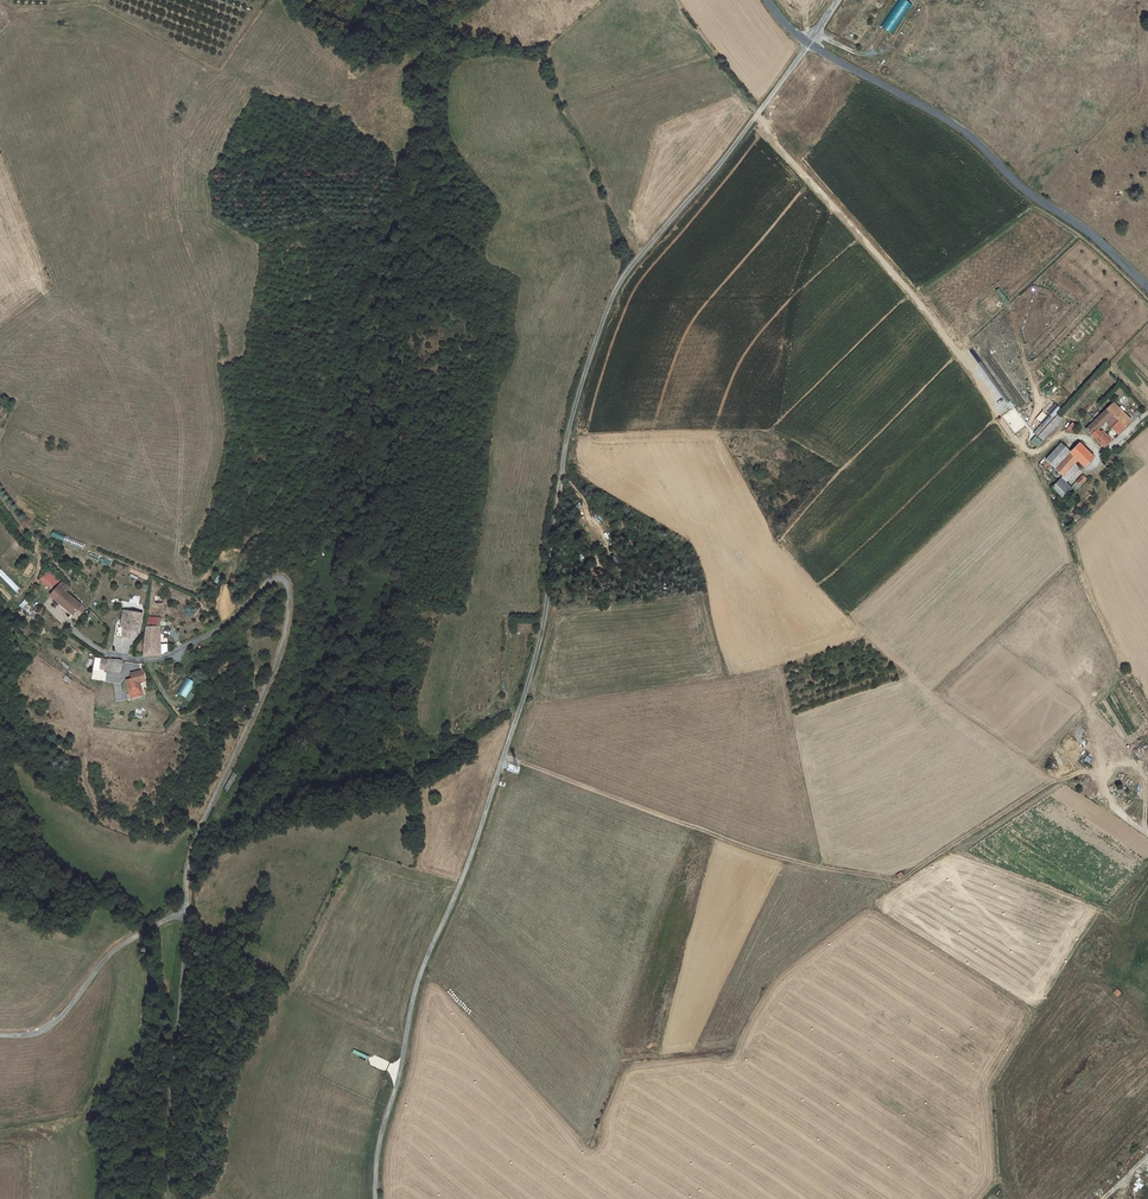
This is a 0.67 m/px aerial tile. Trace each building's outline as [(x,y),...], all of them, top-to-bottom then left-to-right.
[(11,402),(1,400),(0,403),(0,418),(4,419),(6,411),(9,411),(11,402)] [(1124,428),(1131,421),(1112,401),(1109,404),(1109,405),(1111,406),(1108,408),(1107,410),(1119,422),(1124,428)] [(1097,430),(1106,422),(1112,428),(1119,422),(1107,410),(1086,429),(1092,435),(1097,430)] [(1058,414),(1038,436),(1043,441),(1063,419),(1058,414)] [(1119,433),(1124,428),(1119,422),(1112,428),(1119,435),(1120,434),(1119,433)] [(1092,435),(1104,447),(1111,440),(1102,431),(1100,433),(1097,430),(1092,435)] [(1065,458),(1070,453),(1070,452),(1061,443),(1046,460),(1055,469),(1065,458)] [(1070,453),(1065,458),(1073,465),(1075,463),(1078,460),(1084,467),(1094,458),(1079,443),(1070,453)] [(1073,465),(1065,458),(1055,469),(1063,476),(1073,465)] [(1073,465),(1063,476),(1067,480),(1079,468),(1075,463),(1073,465)] [(1068,490),(1069,491),(1072,494),(1086,479),(1082,475),(1068,490)] [(1058,481),(1052,488),(1063,498),(1069,492),(1058,481)] [(1069,492),(1063,498),(1065,501),(1072,494),(1069,491),(1069,492)] [(82,549),(85,544),(56,532),(53,538),(82,549)] [(78,614),(85,606),(68,592),(61,600),(78,614)] [(127,627),(127,629),(136,629),(145,630),(148,617),(137,612),(130,615),(127,627)] [(145,630),(150,631),(150,633),(163,633),(163,627),(150,625),(150,618),(148,617),(145,630)] [(126,636),(136,637),(136,629),(127,629),(126,636)] [(150,633),(150,643),(163,643),(163,633),(150,633)] [(150,643),(148,642),(147,654),(161,654),(162,654),(163,653),(163,643),(150,643)] [(126,660),(109,655),(104,668),(123,671),(126,660)] [(135,678),(129,680),(135,698),(146,694),(142,682),(148,680),(147,675),(144,670),(134,673),(135,678)] [(186,677),(177,693),(186,698),(195,682),(186,677)] [(190,692),(186,699),(191,701),(195,695),(190,692)]
